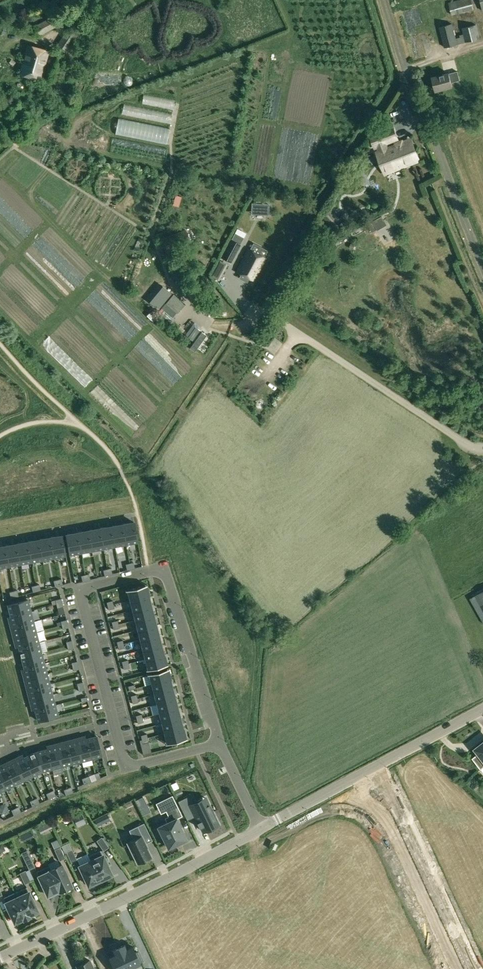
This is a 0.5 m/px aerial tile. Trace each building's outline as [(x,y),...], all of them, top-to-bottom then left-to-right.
[(471,0),(461,0),(449,3),(452,15),(474,9),(471,0)] [(29,20),(38,35),(59,24),(50,8),(29,20)] [(457,44),(452,24),(439,27),(445,47),(457,44)] [(479,38),(476,25),(462,28),(466,42),(479,38)] [(67,30),(57,45),(67,52),(77,36),(67,30)] [(27,45),(19,74),(40,80),(41,79),(43,78),(45,72),(43,71),(48,51),(27,45)] [(58,70),(62,55),(54,53),(50,68),(58,70)] [(432,77),(436,91),(452,87),(451,83),(460,81),(457,71),(449,74),(449,73),(432,77)] [(380,152),(377,153),(385,173),(419,160),(411,142),(402,145),(402,143),(387,149),(385,144),(397,139),(393,128),(372,136),(376,147),(378,147),(380,152)] [(251,212),(268,213),(268,204),(264,204),(264,199),(256,199),(256,204),(252,203),(251,212)] [(190,241),(185,230),(163,239),(168,250),(190,241)] [(231,239),(222,257),(231,262),(240,244),(231,239)] [(247,249),(235,271),(241,274),(249,278),(254,281),(266,259),(264,257),(267,251),(253,244),(250,250),(247,249)] [(163,285),(149,302),(157,309),(171,292),(163,285)] [(192,340),(200,330),(195,327),(188,337),(192,340)] [(202,332),(190,348),(195,351),(206,335),(202,332)] [(134,522),(122,524),(126,544),(138,542),(134,522)] [(122,524),(111,526),(115,546),(126,544),(122,524)] [(111,526),(100,528),(103,548),(115,546),(111,526)] [(100,528),(89,530),(92,550),(103,548),(100,528)] [(89,530),(77,533),(81,552),(92,550),(89,530)] [(77,533),(66,535),(69,555),(81,552),(77,533)] [(62,535),(50,538),(54,557),(65,555),(62,535)] [(50,538),(39,540),(42,560),(54,557),(50,538)] [(39,540),(28,542),(31,562),(42,560),(39,540)] [(28,542),(16,544),(20,564),(31,562),(28,542)] [(16,544),(5,546),(9,566),(20,564),(16,544)] [(0,547),(0,567),(9,566),(5,546),(0,547)] [(145,585),(127,590),(130,600),(148,595),(145,585)] [(475,596),(472,598),(482,615),(482,614),(482,591),(475,596)] [(148,595),(130,600),(132,610),(150,605),(148,595)] [(28,600),(8,605),(11,616),(30,611),(28,600)] [(150,605),(132,610),(135,620),(153,615),(150,605)] [(30,611),(11,616),(13,626),(33,621),(30,611)] [(153,615),(135,620),(137,630),(155,625),(153,615)] [(33,621),(13,626),(16,637),(36,631),(33,621)] [(155,625),(137,630),(140,640),(158,635),(155,625)] [(36,631),(16,637),(19,647),(39,642),(36,631)] [(158,635),(140,640),(142,650),(161,645),(158,635)] [(39,642),(19,647),(21,658),(41,652),(39,642)] [(161,645),(142,650),(145,659),(163,655),(161,645)] [(41,652),(21,658),(24,668),(44,663),(41,652)] [(163,655),(145,659),(148,670),(166,665),(163,655)] [(44,663),(24,668),(27,678),(47,673),(44,663)] [(167,669),(149,674),(151,684),(170,679),(167,669)] [(47,673),(27,678),(30,689),(49,684),(47,673)] [(170,679),(151,684),(154,694),(172,689),(170,679)] [(49,684),(30,689),(32,699),(52,694),(49,684)] [(172,689),(154,694),(156,704),(175,699),(172,689)] [(52,694),(32,699),(35,710),(55,705),(52,694)] [(175,699),(156,704),(159,714),(177,709),(175,699)] [(55,705),(35,710),(38,721),(58,716),(55,705)] [(177,709),(159,714),(162,724),(180,719),(177,709)] [(180,719),(162,724),(164,733),(182,729),(180,719)] [(182,729),(164,733),(167,744),(185,739),(182,729)] [(97,736),(86,739),(91,758),(102,756),(97,736)] [(86,739),(76,741),(81,761),(91,758),(86,739)] [(76,741),(66,744),(72,764),(81,761),(76,741)] [(473,758),(481,769),(482,767),(482,743),(476,749),(479,754),(473,758)] [(66,744),(57,746),(62,766),(72,764),(66,744)] [(57,746),(47,749),(52,769),(62,766),(57,746)] [(47,749),(37,751),(42,771),(52,769),(47,749)] [(35,752),(24,757),(33,776),(42,771),(37,751),(35,752)] [(24,757),(15,761),(24,780),(33,776),(24,757)] [(15,761),(6,766),(14,784),(24,780),(15,761)] [(0,769),(0,778),(5,789),(14,784),(6,766),(0,769)] [(176,782),(171,784),(174,791),(179,788),(176,782)] [(191,794),(178,801),(187,820),(195,815),(198,821),(196,822),(199,827),(201,826),(203,831),(218,824),(208,804),(205,797),(194,802),(191,794)] [(161,801),(166,811),(169,816),(167,817),(165,818),(167,822),(158,827),(159,828),(157,829),(161,837),(163,836),(168,848),(169,847),(170,849),(177,846),(176,844),(186,839),(176,818),(171,808),(177,805),(172,796),(161,801)] [(432,807),(421,812),(424,818),(434,813),(432,807)] [(72,817),(74,822),(83,818),(80,813),(72,817)] [(94,819),(96,825),(109,819),(107,813),(94,819)] [(440,819),(423,827),(427,836),(444,828),(440,819)] [(151,857),(145,844),(152,840),(144,823),(129,830),(134,840),(128,843),(131,851),(130,851),(133,858),(135,857),(137,863),(142,861),(143,862),(149,859),(149,858),(151,857)] [(444,828),(427,836),(432,844),(448,837),(444,828)] [(97,841),(103,850),(108,847),(102,837),(97,841)] [(448,837),(432,844),(436,853),(452,845),(448,837)] [(57,839),(51,842),(55,850),(60,860),(65,858),(60,847),(61,847),(57,839)] [(452,845),(436,853),(440,862),(456,854),(452,845)] [(378,848),(361,855),(366,864),(382,857),(378,848)] [(27,851),(21,853),(29,869),(34,867),(28,853),(27,850),(27,851)] [(66,852),(71,863),(76,860),(71,850),(66,852)] [(89,856),(100,880),(106,877),(106,879),(113,876),(108,865),(109,865),(106,858),(105,859),(101,850),(89,856)] [(456,854),(440,862),(444,871),(460,863),(456,854)] [(100,880),(89,856),(91,860),(79,866),(89,887),(95,884),(95,882),(100,880)] [(382,857),(366,864),(370,873),(386,866),(382,857)] [(460,863),(444,871),(448,879),(464,872),(460,863)] [(50,870),(59,890),(59,891),(62,890),(63,892),(70,889),(69,887),(71,885),(61,864),(50,869),(48,866),(50,870),(49,870),(50,871),(50,870)] [(50,870),(48,866),(36,871),(48,895),(49,895),(52,893),(59,890),(50,870),(50,871),(49,870),(50,870)] [(386,866),(370,873),(374,882),(390,874),(386,866)] [(20,873),(25,884),(30,881),(25,870),(20,873)] [(464,872),(448,879),(452,888),(468,880),(464,872)] [(390,874),(374,882),(378,891),(394,883),(390,874)] [(468,880),(452,888),(456,897),(472,889),(468,880)] [(394,883),(378,891),(382,899),(398,892),(394,883)] [(15,892),(27,918),(30,916),(30,915),(32,914),(36,912),(38,911),(27,887),(15,892)] [(472,889),(456,897),(460,905),(476,898),(472,889)] [(27,918),(15,892),(3,898),(14,922),(16,921),(20,919),(23,918),(23,919),(27,918)] [(398,892),(382,899),(386,908),(402,900),(398,892)] [(476,898),(460,905),(464,914),(480,906),(476,898)] [(402,900),(386,908),(390,917),(406,909),(402,900)] [(464,914),(468,923),(482,916),(482,912),(480,906),(464,914)] [(406,909),(390,917),(394,925),(410,918),(406,909)] [(468,923),(472,931),(482,926),(482,916),(468,923)] [(410,918),(394,925),(398,934),(415,926),(410,918)] [(415,926),(398,934),(402,943),(419,935),(415,926)] [(472,931),(476,940),(482,937),(482,926),(472,931)] [(419,935),(402,943),(406,952),(423,944),(419,935)] [(423,944),(406,952),(410,960),(427,953),(423,944)] [(118,947),(129,968),(140,964),(140,963),(143,962),(138,951),(135,953),(132,946),(126,949),(124,945),(118,947)] [(109,957),(115,968),(129,968),(118,947),(113,950),(115,954),(109,957)] [(427,953),(410,960),(414,968),(431,961),(427,953)] [(226,968),(227,968),(241,968),(240,968),(246,966),(241,955),(235,958),(237,963),(226,968)] [(76,966),(78,968),(94,968),(90,960),(85,962),(83,959),(77,963),(78,965),(76,966)]
